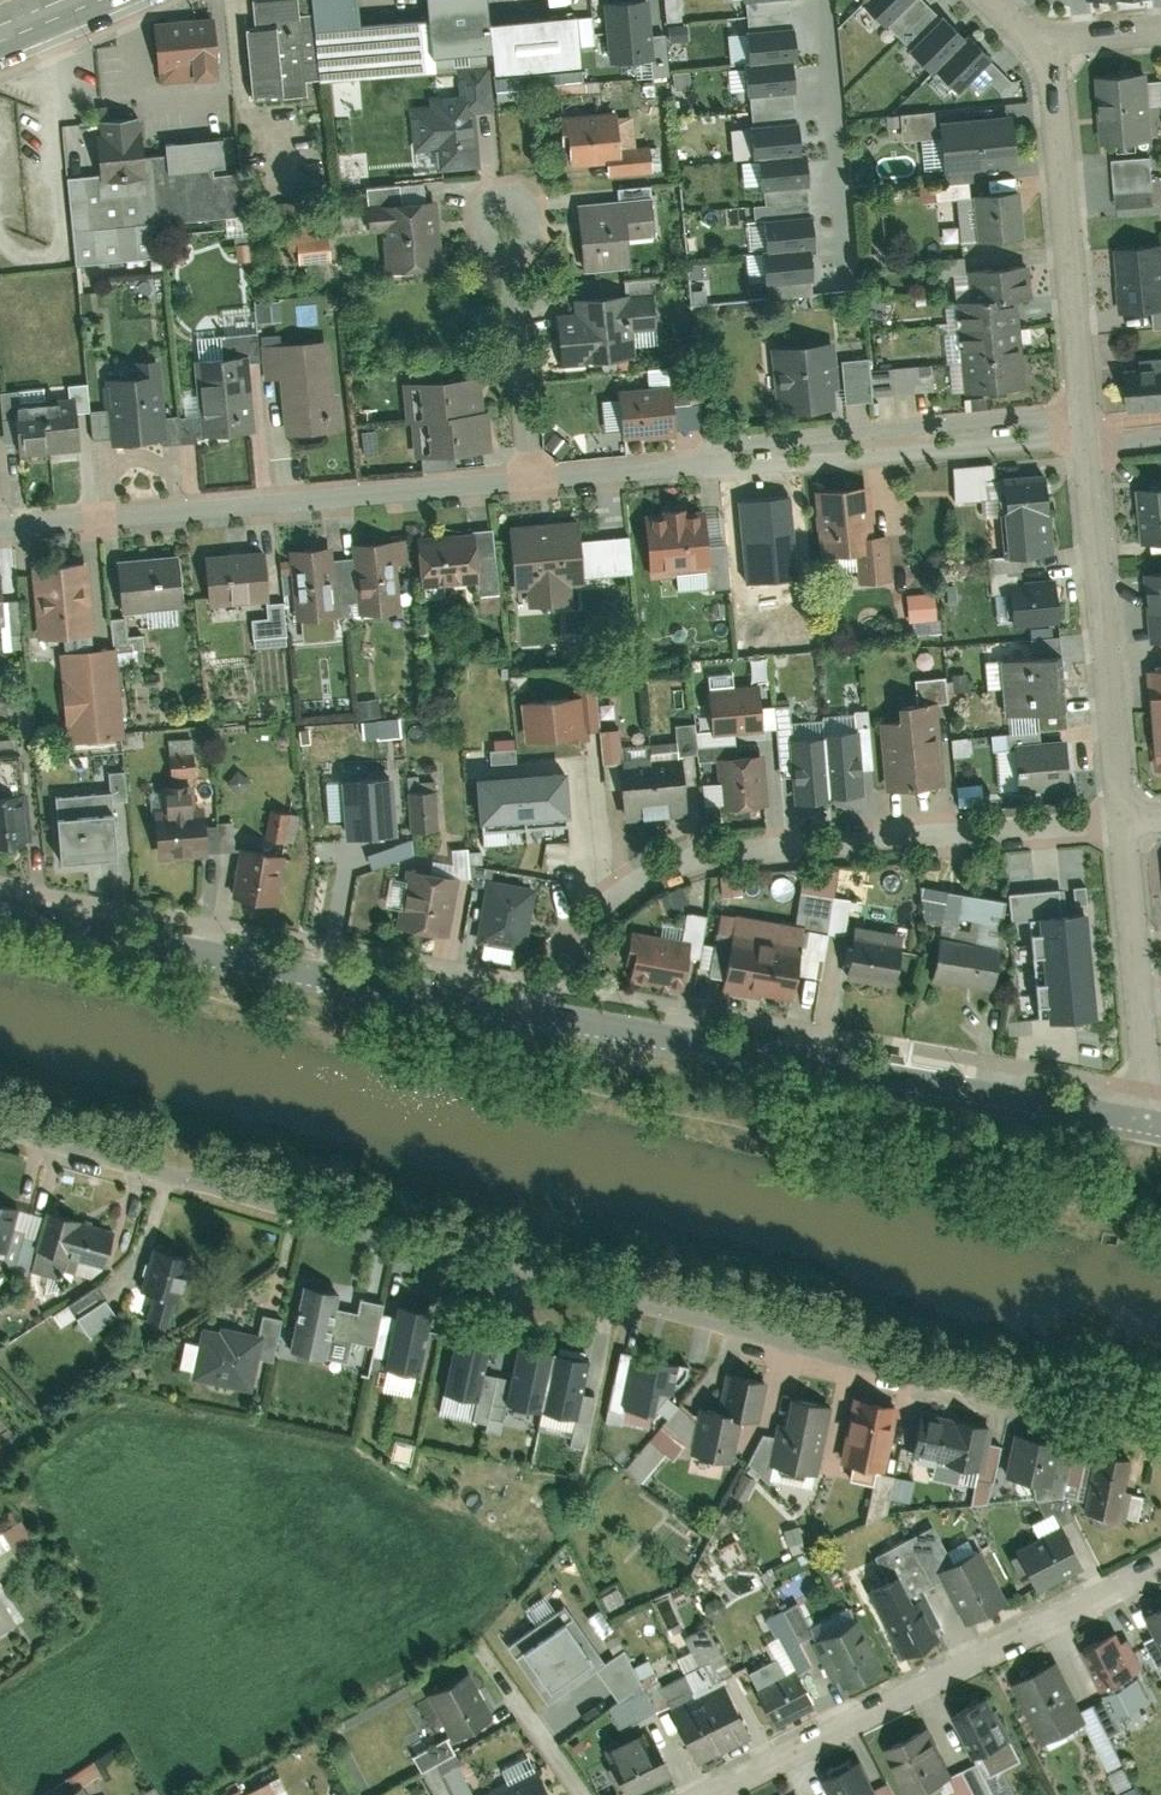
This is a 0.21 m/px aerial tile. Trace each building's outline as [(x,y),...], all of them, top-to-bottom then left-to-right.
[(254,3),(256,35),(246,35),(251,101),(306,97),(306,85),(318,85),(315,32),(313,16),(301,17),(300,0),(254,3)] [(436,25),(471,12),(467,0),(427,0),(436,25)] [(606,3),(612,61),(652,57),(646,0),(642,0),(606,3)] [(668,21),(683,20),(681,0),(667,0),(668,21)] [(735,11),(794,8),(794,0),(735,0),(735,11)] [(894,23),(915,0),(870,0),(894,23)] [(795,9),(735,12),(739,57),(798,54),(795,9)] [(970,38),(946,15),(915,47),(939,70),(970,38)] [(220,84),(216,21),(156,24),(160,88),(220,84)] [(428,80),(424,24),(315,32),(318,85),(318,87),(428,80)] [(688,40),(687,25),(670,27),(671,42),(688,40)] [(996,62),(971,38),(941,70),(965,94),(996,62)] [(798,57),(738,60),(742,105),(801,101),(798,57)] [(437,177),(481,175),(480,162),(488,162),(486,116),(493,116),(491,71),(459,72),(460,100),(431,101),(432,110),(412,111),(414,152),(436,151),(437,177)] [(1148,73),(1097,77),(1104,151),(1155,146),(1148,73)] [(806,106),(746,110),(749,154),(808,151),(806,106)] [(569,171),(609,168),(610,180),(657,177),(655,149),(621,151),(619,114),(565,118),(569,171)] [(946,173),(1018,167),(1013,117),(942,124),(946,173)] [(238,214),(232,136),(145,145),(142,121),(69,127),(80,262),(155,256),(152,221),(238,214)] [(810,154),(751,157),(754,202),(813,199),(810,154)] [(1155,155),(1114,157),(1118,212),(1159,209),(1155,155)] [(1024,242),(1019,189),(975,193),(980,246),(1024,242)] [(813,203),(753,206),(757,251),(816,248),(813,203)] [(443,275),(439,205),(367,210),(368,236),(385,235),(388,279),(443,275)] [(577,211),(582,277),(632,274),(630,239),(657,237),(655,206),(577,211)] [(291,264),(332,262),(330,223),(290,225),(291,264)] [(1114,248),(1118,316),(1160,313),(1160,245),(1114,248)] [(817,249),(757,252),(761,297),(820,293),(817,249)] [(1032,294),(1029,263),(966,269),(969,300),(1019,295),(1032,294)] [(1022,326),(1019,295),(969,300),(956,301),(959,332),(1022,326)] [(654,298),(576,303),(577,324),(558,326),(561,373),(638,368),(636,335),(656,334),(654,298)] [(258,324),(284,320),(280,299),(254,304),(258,324)] [(1025,358),(1022,326),(959,332),(962,363),(1025,358)] [(203,397),(247,393),(244,355),(222,357),(220,335),(197,338),(203,397)] [(841,407),(835,341),(774,347),(781,421),(830,417),(829,408),(841,407)] [(339,437),(331,342),(277,347),(262,348),(265,386),(281,385),(286,442),(339,437)] [(844,359),(846,398),(936,393),(935,365),(873,368),(872,357),(844,359)] [(1027,389),(1025,358),(962,363),(965,394),(1027,389)] [(1130,408),(1160,406),(1160,365),(1128,366),(1130,408)] [(162,377),(104,383),(111,451),(168,446),(162,377)] [(410,422),(479,418),(477,378),(402,382),(404,422),(410,422)] [(678,441),(673,388),(618,393),(623,446),(678,441)] [(247,393),(203,397),(205,414),(195,415),(196,434),(250,429),(247,393)] [(79,445),(74,399),(45,401),(49,447),(79,445)] [(49,447),(45,401),(15,404),(20,450),(49,447)] [(413,462),(487,458),(484,418),(479,418),(410,422),(413,462)] [(1000,480),(1007,561),(1057,556),(1049,476),(1000,480)] [(890,538),(875,539),(871,486),(819,491),(825,561),(854,559),(857,587),(894,583),(890,538)] [(1139,493),(1144,548),(1160,547),(1160,491),(1139,493)] [(784,499),(747,503),(753,563),(790,559),(784,499)] [(711,502),(646,507),(652,577),(716,572),(711,502)] [(510,595),(528,593),(530,614),(569,611),(567,590),(590,588),(585,527),(532,532),(532,523),(504,525),(510,595)] [(481,588),(476,536),(420,541),(425,593),(481,588)] [(395,540),(362,543),(356,550),(363,623),(402,619),(395,540)] [(331,545),(288,549),(295,627),(338,623),(331,545)] [(272,604),(268,550),(205,555),(210,610),(272,604)] [(187,614),(181,555),(116,561),(122,619),(187,614)] [(96,637),(89,563),(28,568),(35,642),(96,637)] [(1147,577),(1152,648),(1160,647),(1160,575),(1147,577)] [(1062,626),(1058,585),(1012,589),(1015,631),(1062,626)] [(937,592),(909,594),(910,621),(939,619),(937,592)] [(124,740),(116,649),(59,654),(67,745),(124,740)] [(1002,689),(1062,684),(1059,655),(999,660),(1002,689)] [(1148,672),(1152,724),(1160,724),(1160,671),(1148,672)] [(1005,719),(1064,713),(1062,684),(1002,689),(1005,719)] [(766,734),(762,689),(710,694),(714,739),(766,734)] [(577,697),(521,701),(525,747),(580,742),(577,697)] [(884,796),(945,792),(940,708),(879,712),(884,796)] [(1152,724),(1155,777),(1160,777),(1160,724),(1152,724)] [(601,730),(603,754),(623,752),(621,728),(601,730)] [(859,731),(824,733),(824,738),(828,798),(863,796),(859,731)] [(519,770),(517,737),(492,739),(494,771),(519,770)] [(824,738),(789,740),(793,806),(828,804),(828,798),(824,738)] [(1073,793),(1068,743),(1014,748),(1019,798),(1073,793)] [(771,812),(766,755),(717,759),(722,816),(771,812)] [(688,820),(683,762),(653,765),(658,822),(688,820)] [(658,822),(653,765),(622,768),(627,825),(658,822)] [(392,840),(386,768),(339,772),(344,844),(392,840)] [(565,771),(517,775),(521,828),(569,825),(565,771)] [(521,828),(517,775),(478,778),(482,831),(521,828)] [(412,831),(443,829),(439,779),(409,781),(412,831)] [(158,863),(207,861),(203,796),(154,799),(158,863)] [(25,799),(0,801),(0,851),(29,849),(25,799)] [(268,839),(288,842),(292,811),(272,809),(268,839)] [(62,871),(119,867),(115,812),(58,817),(62,871)] [(287,858),(243,849),(231,901),(276,911),(287,858)] [(722,875),(723,895),(744,894),(742,874),(722,875)] [(452,944),(462,884),(411,876),(401,936),(452,944)] [(528,954),(539,890),(485,881),(474,945),(528,954)] [(1094,1014),(1084,913),(1029,918),(1039,1020),(1094,1014)] [(730,918),(716,995),(794,1009),(808,932),(730,918)] [(858,923),(846,984),(895,994),(907,933),(858,923)] [(693,943),(636,933),(633,951),(627,950),(624,967),(629,968),(626,985),(683,996),(693,943)] [(1001,954),(942,942),(933,989),(992,1001),(1001,954)] [(21,1207),(0,1201),(0,1250),(8,1252),(21,1207)] [(65,1214),(48,1209),(37,1246),(108,1267),(119,1229),(102,1224),(65,1214)] [(160,1246),(155,1249),(143,1290),(177,1300),(189,1259),(173,1254),(171,1249),(160,1246)] [(332,1285),(293,1277),(279,1343),(341,1356),(345,1337),(368,1341),(375,1308),(377,1299),(355,1294),(353,1305),(328,1300),(332,1285)] [(102,1285),(71,1301),(88,1335),(119,1319),(102,1285)] [(415,1367),(427,1306),(393,1299),(390,1311),(375,1308),(368,1341),(366,1350),(382,1353),(381,1360),(415,1367)] [(487,1330),(453,1324),(440,1388),(474,1395),(487,1330)] [(203,1328),(193,1379),(254,1392),(267,1334),(243,1329),(241,1336),(203,1328)] [(514,1338),(503,1397),(572,1411),(583,1351),(514,1338)] [(627,1347),(619,1402),(648,1406),(651,1384),(667,1386),(671,1353),(627,1347)] [(732,1460),(741,1419),(756,1422),(765,1381),(727,1373),(718,1414),(703,1411),(694,1452),(732,1460)] [(769,1465),(816,1474),(831,1401),(785,1391),(769,1465)] [(885,1470),(899,1405),(858,1396),(844,1462),(885,1470)] [(913,1453),(984,1468),(994,1424),(922,1409),(913,1453)] [(665,1452),(675,1459),(686,1442),(660,1424),(629,1469),(645,1480),(665,1452)] [(1007,1477),(1049,1486),(1059,1439),(1017,1431),(1007,1477)] [(1138,1460),(1095,1451),(1083,1510),(1125,1519),(1138,1460)] [(1017,1545),(1040,1591),(1087,1567),(1065,1522),(1017,1545)] [(940,1568),(967,1623),(1004,1605),(976,1550),(940,1568)] [(871,1590),(903,1655),(938,1637),(925,1611),(930,1609),(911,1570),(871,1590)] [(563,1600),(504,1638),(545,1700),(593,1668),(611,1696),(638,1679),(617,1648),(602,1658),(563,1600)] [(1160,1646),(1160,1609),(1146,1617),(1160,1646)] [(844,1675),(849,1685),(883,1668),(858,1618),(819,1637),(839,1677),(844,1675)] [(1081,1649),(1102,1689),(1143,1668),(1133,1649),(1132,1650),(1121,1629),(1081,1649)] [(1090,1724),(1057,1661),(1013,1684),(1045,1747),(1090,1724)] [(756,1689),(775,1728),(818,1707),(798,1668),(756,1689)] [(429,1694),(453,1742),(498,1720),(475,1673),(429,1694)] [(725,1683),(673,1709),(700,1763),(711,1758),(752,1737),(746,1724),(725,1683)] [(950,1711),(976,1760),(1018,1738),(993,1689),(950,1711)] [(906,1794),(917,1794),(955,1776),(928,1722),(881,1746),(906,1794)] [(607,1750),(629,1794),(637,1794),(675,1777),(651,1728),(607,1750)] [(862,1759),(820,1780),(828,1794),(880,1794),(862,1759)] [(539,1769),(492,1792),(493,1794),(551,1794),(539,1769)] [(158,1785),(144,1793),(145,1794),(163,1794),(158,1785)]
